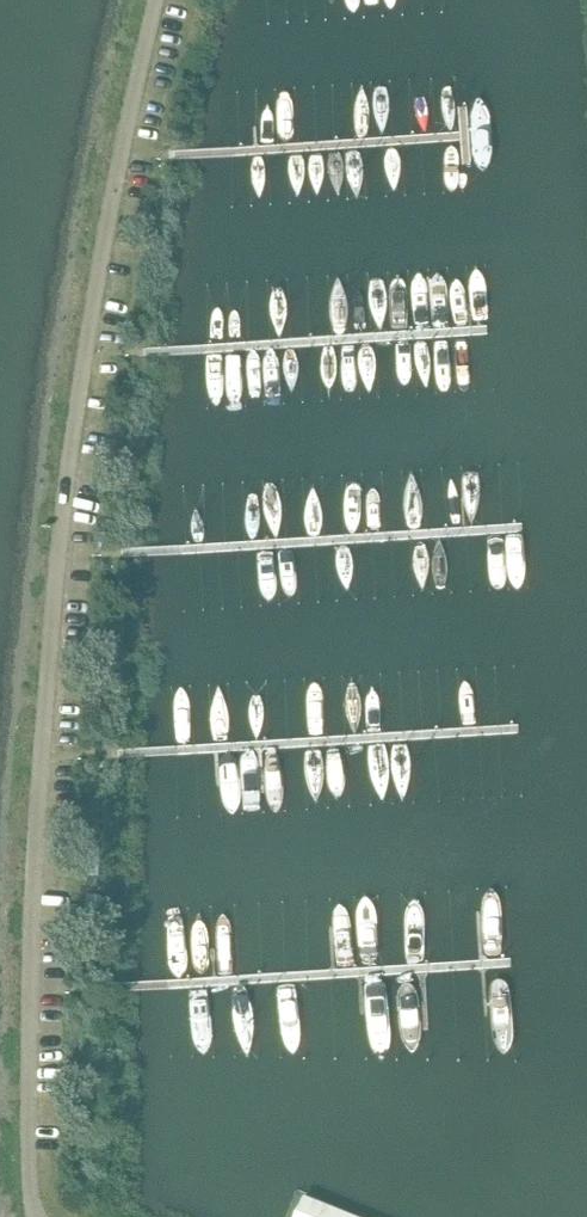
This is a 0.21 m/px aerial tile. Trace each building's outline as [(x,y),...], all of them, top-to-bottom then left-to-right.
[(295,1216),(341,1216),(301,1201),(295,1216)]
